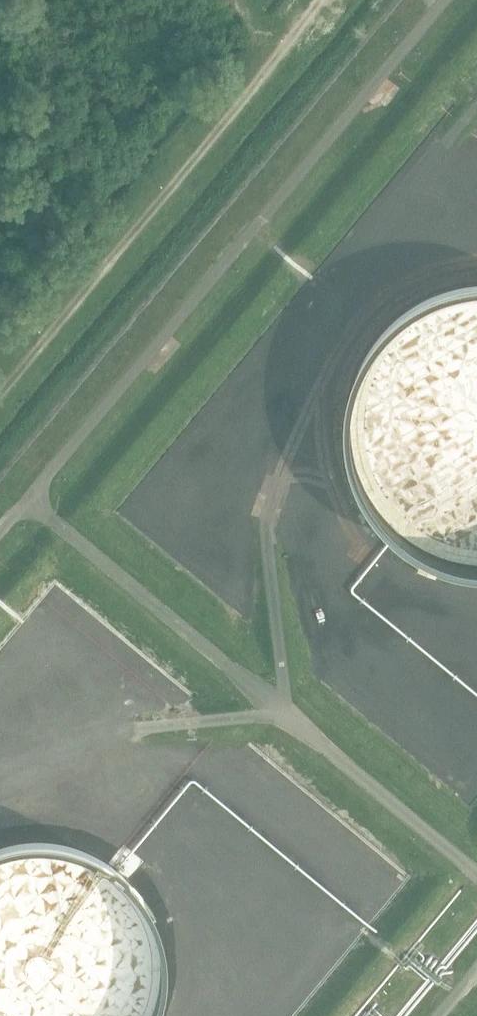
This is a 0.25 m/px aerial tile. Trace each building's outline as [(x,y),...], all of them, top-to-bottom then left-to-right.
[(358,501),(402,549),(475,576),(476,575),(476,279),(456,279),(399,305),(356,353),(337,423),(358,501)] [(163,987),(163,928),(138,878),(92,842),(36,830),(0,841),(0,1015),(148,1015),(163,987)]
